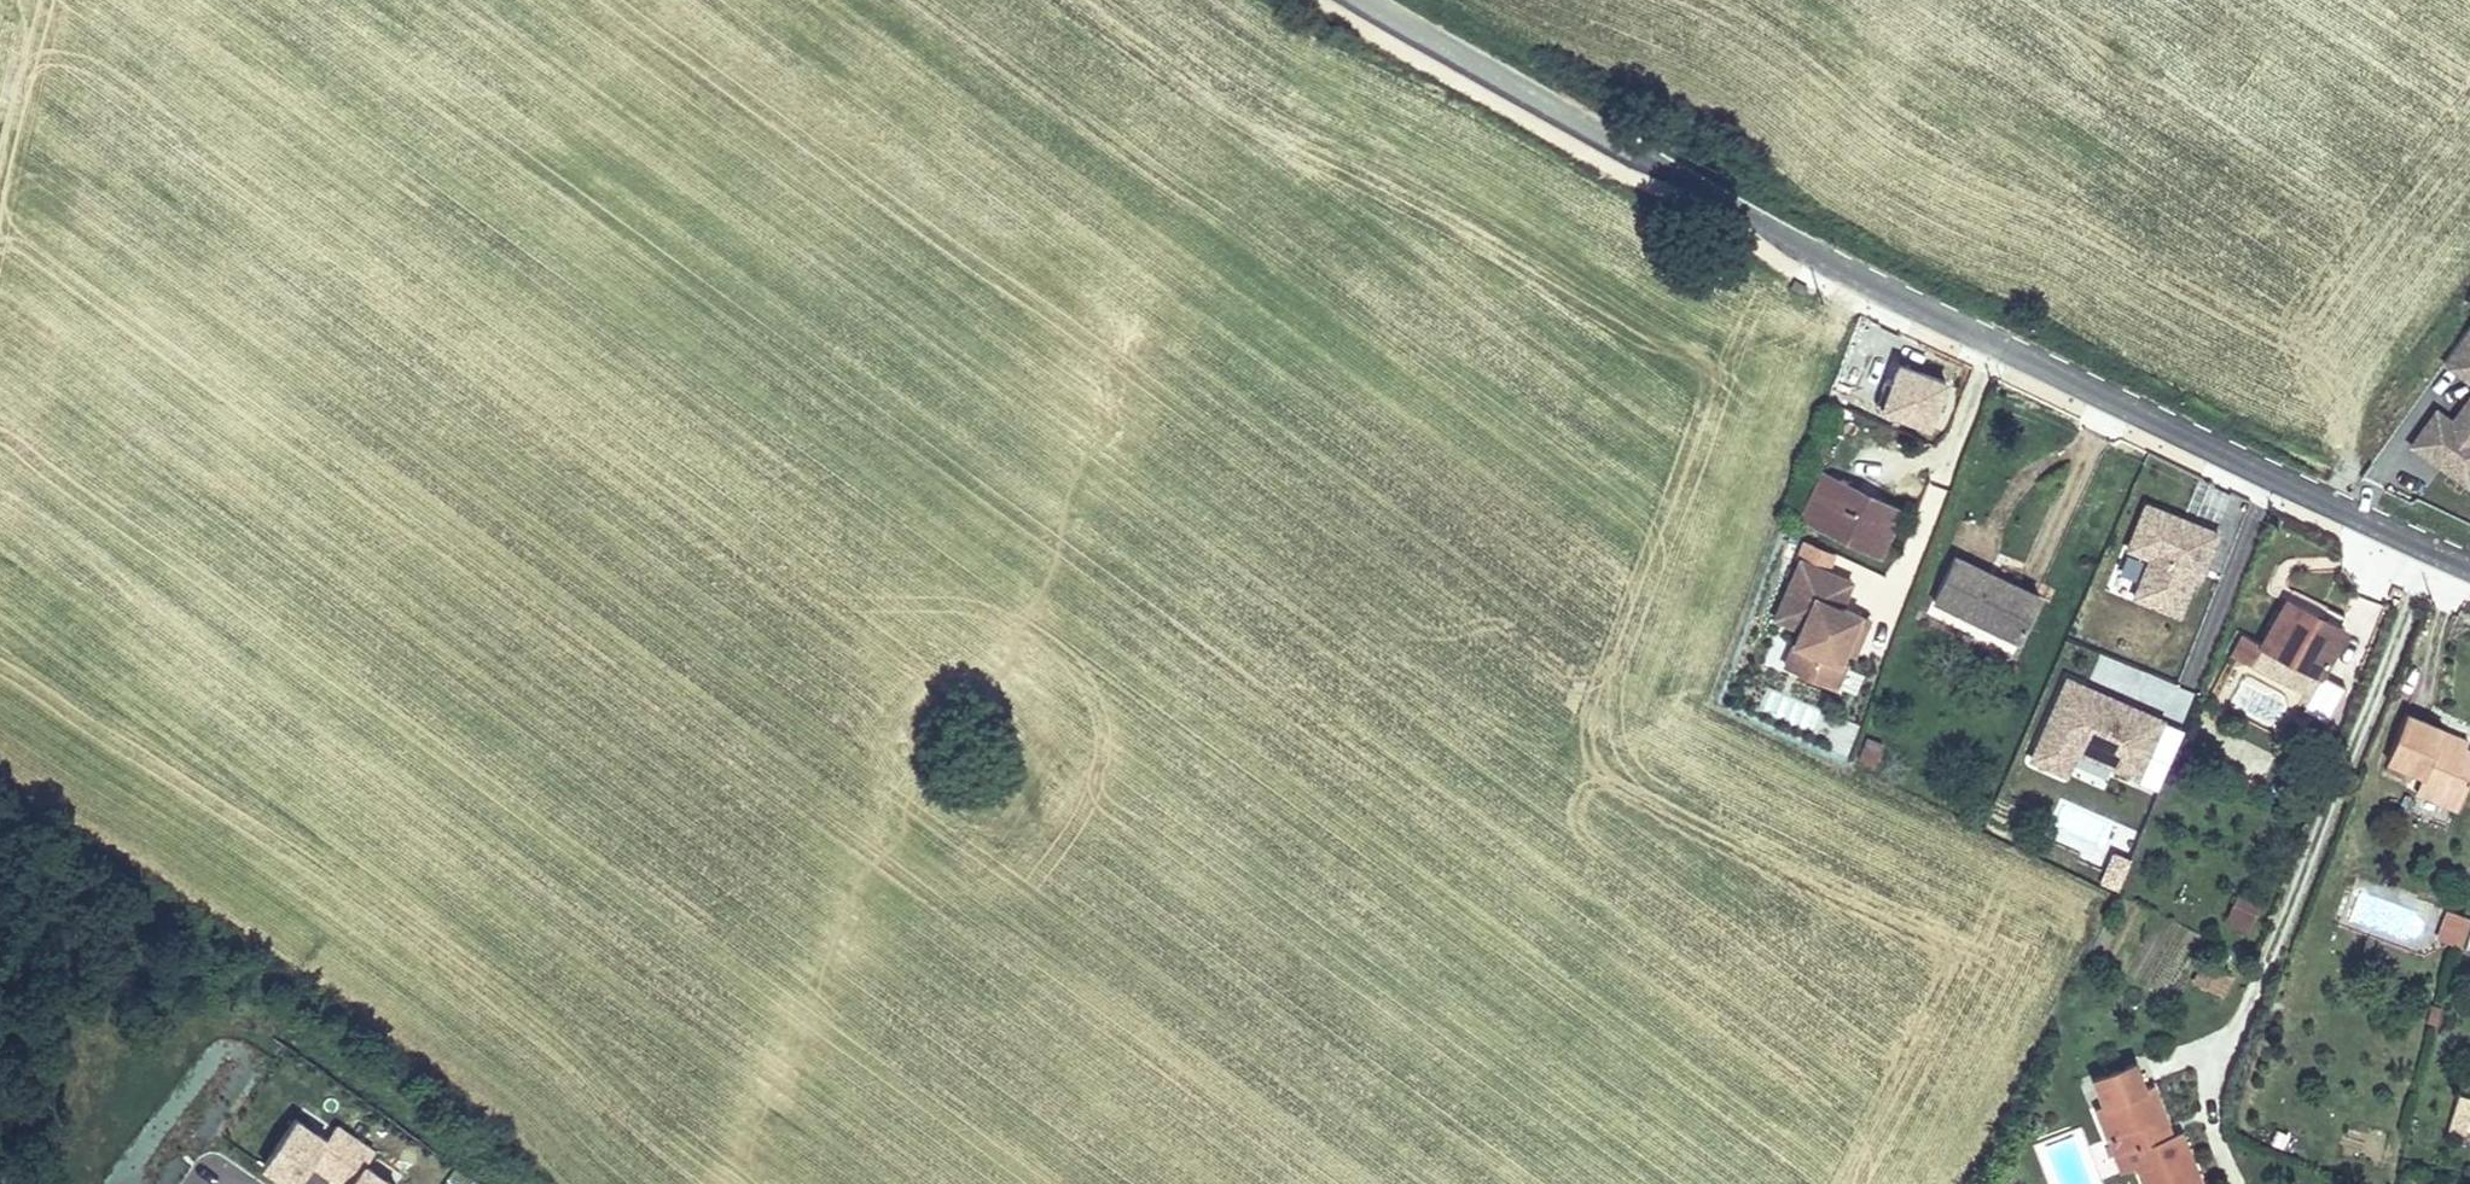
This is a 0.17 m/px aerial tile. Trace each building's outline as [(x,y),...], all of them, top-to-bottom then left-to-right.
[(2469,326),(2444,362),(2469,381),(2469,326)] [(1935,430),(1952,386),(1906,368),(1898,388),(1892,386),(1882,410),(1935,430)] [(2453,422),(2436,411),(2412,445),(2468,485),(2469,481),(2469,398),(2453,422)] [(1899,509),(1823,473),(1803,515),(1879,552),(1899,509)] [(2186,515),(2147,499),(2129,544),(2151,553),(2135,593),(2180,611),(2197,569),(2201,571),(2219,529),(2195,519),(2193,523),(2184,519),(2186,515)] [(1800,626),(1794,641),(1807,647),(1810,658),(1804,672),(1834,685),(1844,662),(1837,659),(1843,647),(1847,637),(1858,642),(1868,618),(1840,605),(1852,580),(1801,557),(1775,615),(1800,626)] [(2038,597),(1953,557),(1933,597),(2019,639),(2038,597)] [(2230,651),(2309,691),(2341,629),(2336,626),(2342,616),(2289,588),(2261,643),(2239,632),(2230,651)] [(1847,637),(1843,647),(1853,652),(1858,642),(1847,637)] [(1807,647),(1794,641),(1784,663),(1804,672),(1810,658),(1807,647)] [(2328,722),(2345,687),(2320,675),(2303,710),(2328,722)] [(2063,681),(2030,762),(2064,776),(2074,752),(2135,777),(2159,720),(2127,707),(2124,714),(2085,698),(2088,691),(2063,681)] [(2088,691),(2085,698),(2124,714),(2127,707),(2088,691)] [(2386,758),(2421,774),(2418,780),(2460,798),(2469,773),(2469,752),(2449,743),(2447,747),(2437,744),(2443,729),(2406,713),(2386,758)] [(2177,750),(2194,757),(2208,723),(2191,715),(2177,750)] [(2467,739),(2443,729),(2437,744),(2447,747),(2449,743),(2463,749),(2467,739)] [(2266,775),(2274,753),(2231,738),(2223,759),(2266,775)] [(2460,798),(2418,780),(2414,790),(2455,808),(2460,798)] [(2247,931),(2258,903),(2235,894),(2224,922),(2247,931)] [(2439,938),(2469,946),(2469,915),(2447,909),(2439,938)] [(2092,1078),(2103,1103),(2140,1088),(2129,1063),(2092,1078)] [(2095,1107),(2107,1136),(2117,1133),(2125,1151),(2133,1148),(2137,1157),(2131,1158),(2141,1180),(2142,1183),(2198,1183),(2176,1131),(2168,1134),(2161,1137),(2157,1128),(2164,1125),(2148,1085),(2095,1107)] [(2465,1132),(2469,1106),(2469,1098),(2457,1095),(2450,1130),(2465,1132)] [(301,1113),(263,1165),(290,1183),(297,1183),(308,1167),(331,1135),(301,1113)] [(339,1123),(331,1135),(308,1167),(333,1183),(352,1183),(367,1163),(377,1149),(339,1123)] [(2168,1134),(2164,1125),(2157,1128),(2161,1137),(2168,1134)] [(2107,1136),(2127,1183),(2130,1183),(2141,1180),(2131,1158),(2137,1157),(2133,1148),(2125,1151),(2117,1133),(2107,1136)] [(367,1163),(352,1183),(400,1183),(367,1163)]
